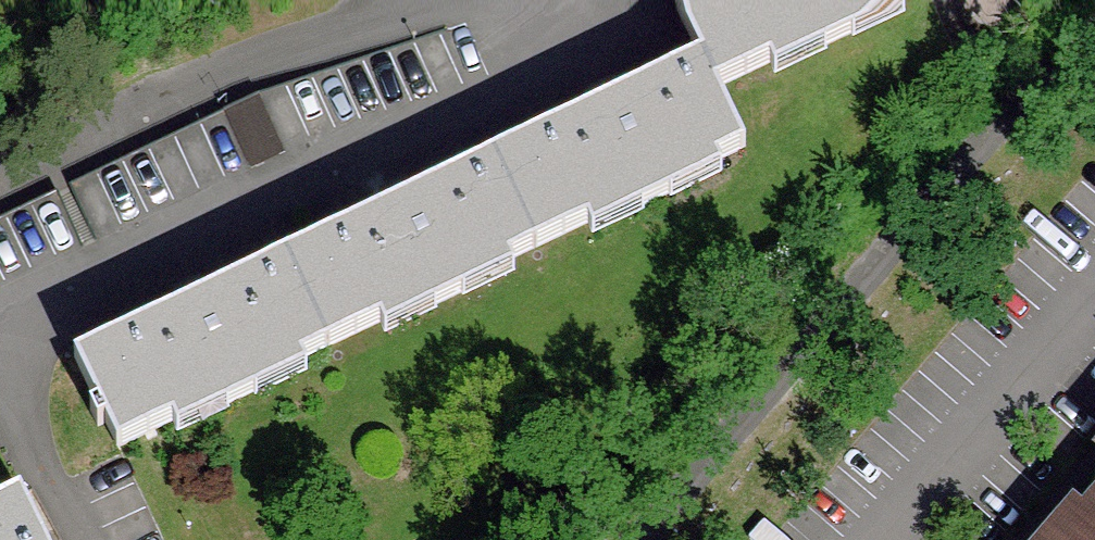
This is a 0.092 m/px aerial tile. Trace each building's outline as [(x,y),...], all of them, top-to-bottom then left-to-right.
[(704,60),(718,90),(774,63),(779,74),(908,12),(902,2),(908,0),(675,0),(704,60)] [(993,27),(1016,0),(960,0),(993,27)] [(704,60),(633,93),(624,74),(598,86),(607,106),(509,152),(552,242),(591,225),(594,232),(726,172),(721,161),(746,150),(718,90),(704,60)] [(73,183),(99,236),(289,148),(264,94),(73,183)] [(392,184),(401,204),(302,250),(344,340),(387,320),(391,329),(518,270),(513,260),(552,242),(509,152),(425,191),(417,173),(392,184)] [(82,246),(57,194),(0,220),(0,285),(82,246)] [(185,284),(193,302),(77,356),(120,448),(178,422),(181,429),(310,369),(305,359),(344,340),(302,250),(220,288),(212,271),(185,284)] [(22,495),(0,506),(0,539),(44,539),(22,495)] [(1077,533),(1085,539),(1094,539),(1094,512),(1077,533)]
